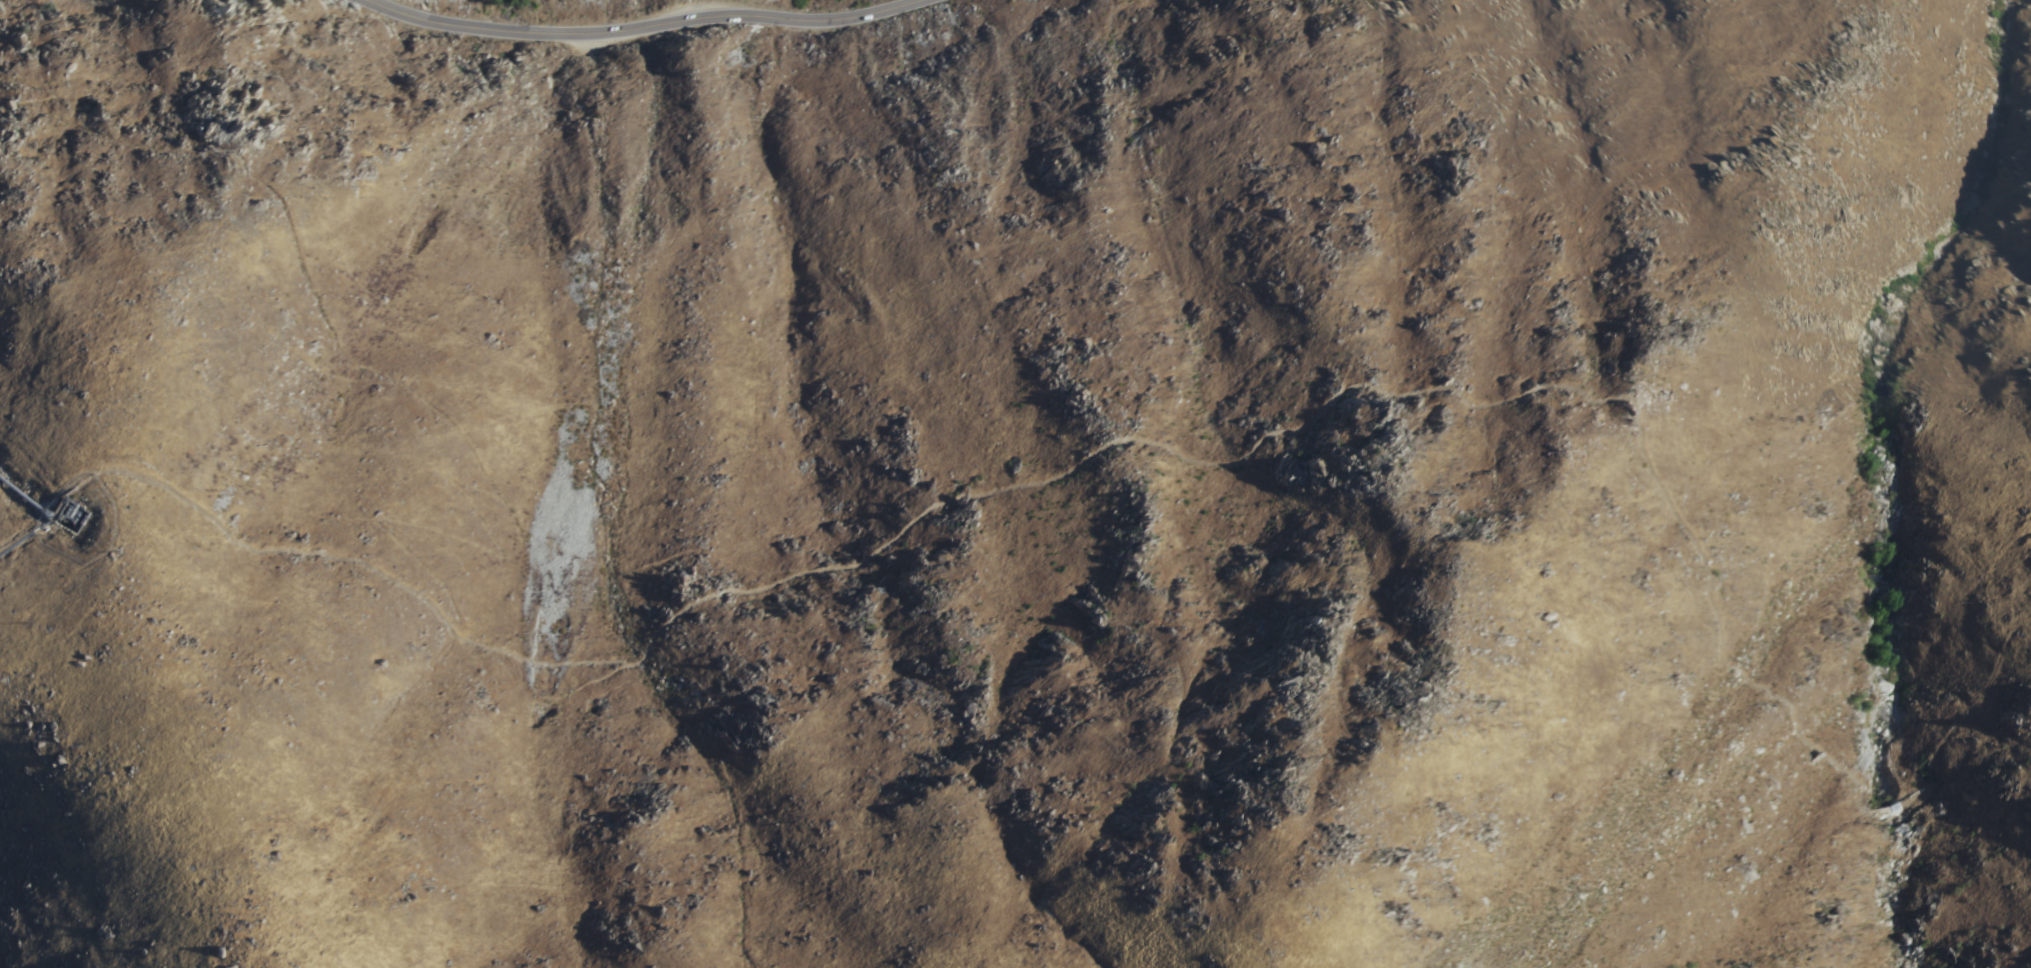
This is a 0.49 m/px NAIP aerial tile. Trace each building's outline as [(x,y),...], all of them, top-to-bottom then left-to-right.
[(76,537),(89,516),(67,502),(54,523),(76,537)]
